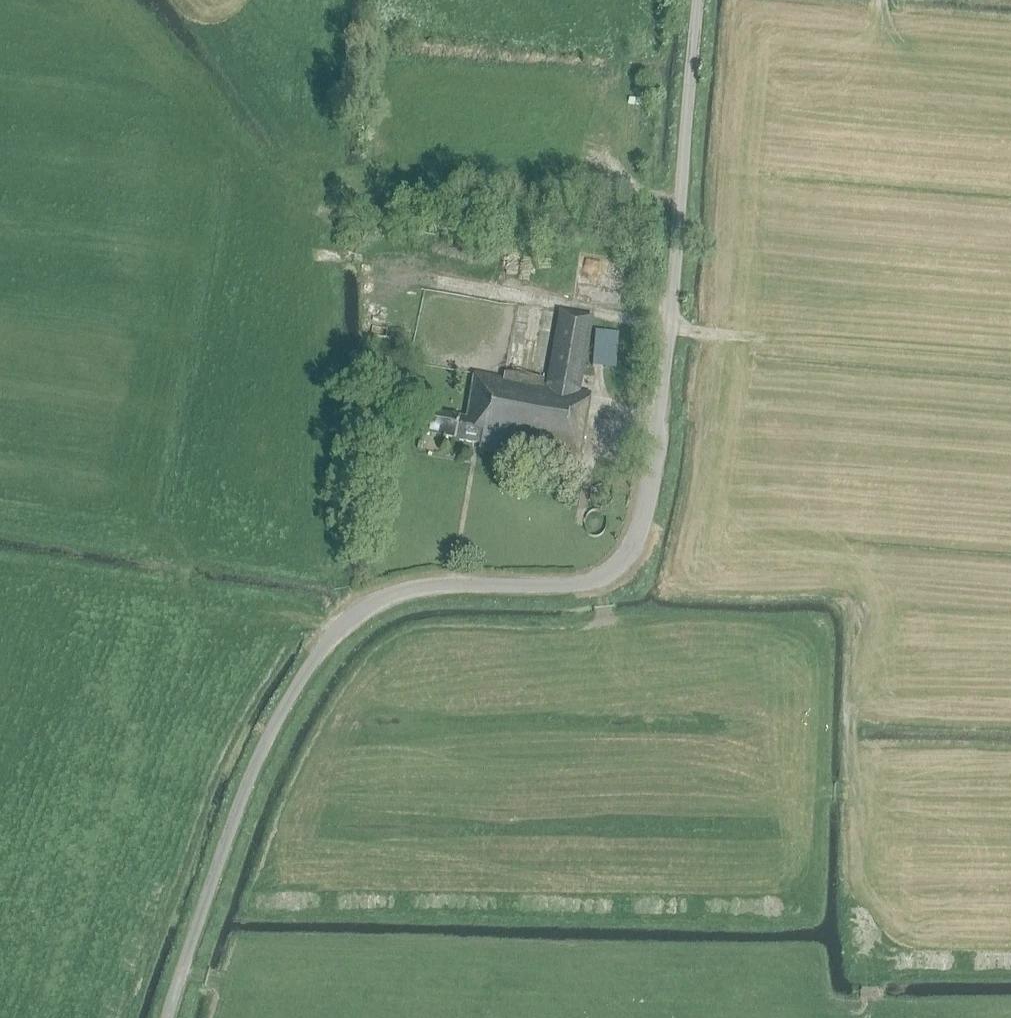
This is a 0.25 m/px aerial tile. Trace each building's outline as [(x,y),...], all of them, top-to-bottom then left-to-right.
[(425,413),(421,435),(479,445),(478,449),(578,467),(591,395),(579,393),(592,318),(560,313),(547,387),(542,386),(504,380),(474,374),(466,420),(425,413)] [(621,357),(616,357),(618,333),(595,331),(592,367),(615,369),(615,366),(621,367),(621,357)]
